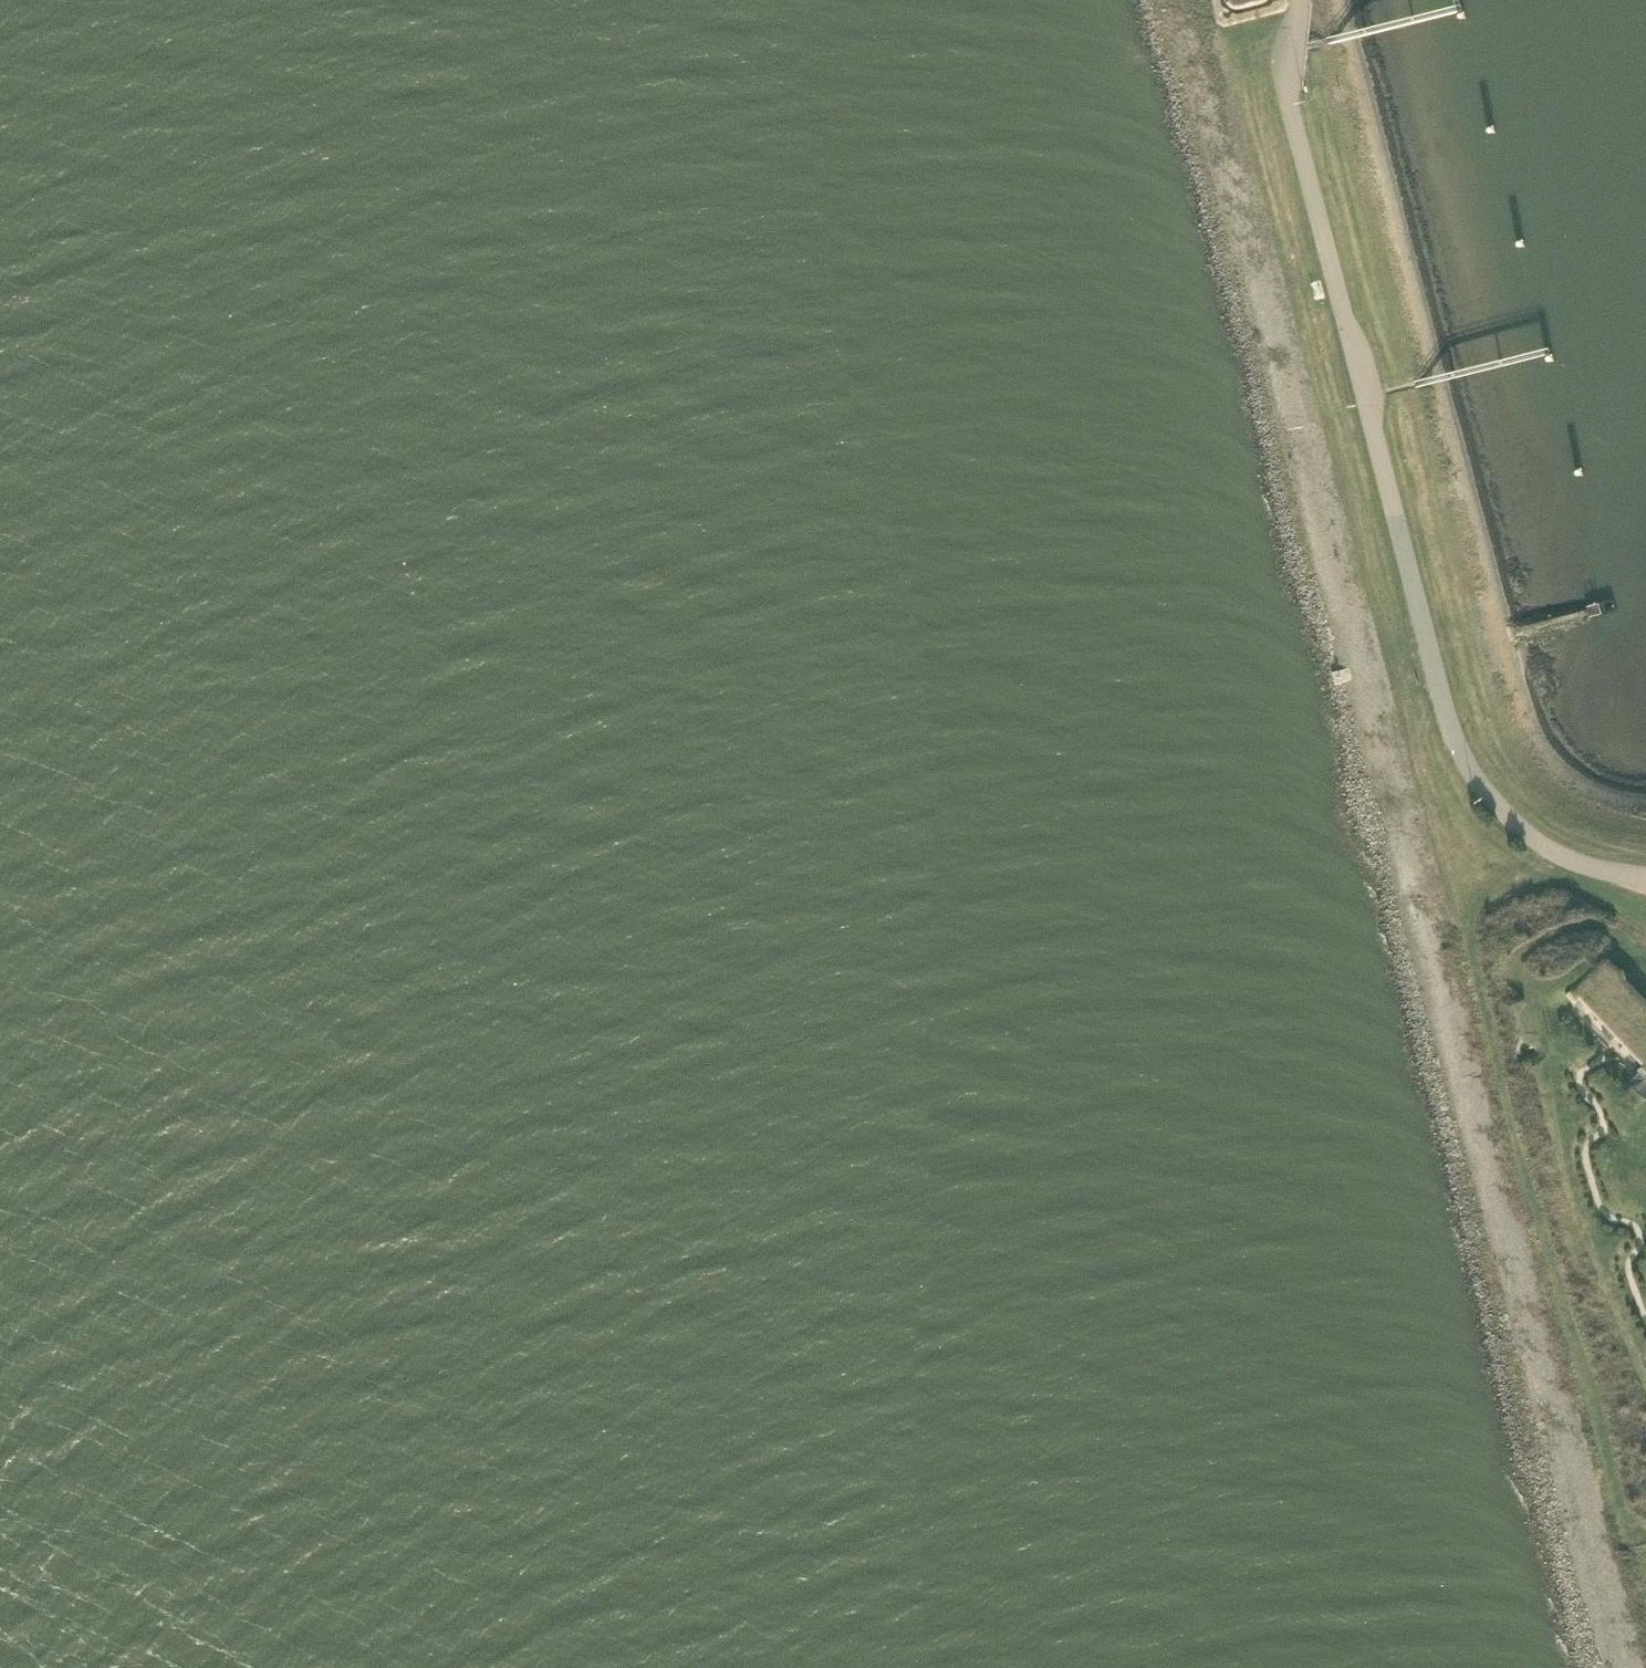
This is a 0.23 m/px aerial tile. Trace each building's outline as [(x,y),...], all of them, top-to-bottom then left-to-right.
[(1216,25),(1285,10),(1283,0),(1210,0),(1216,25)] [(1591,992),(1645,1049),(1645,973),(1629,956),(1591,992)]
